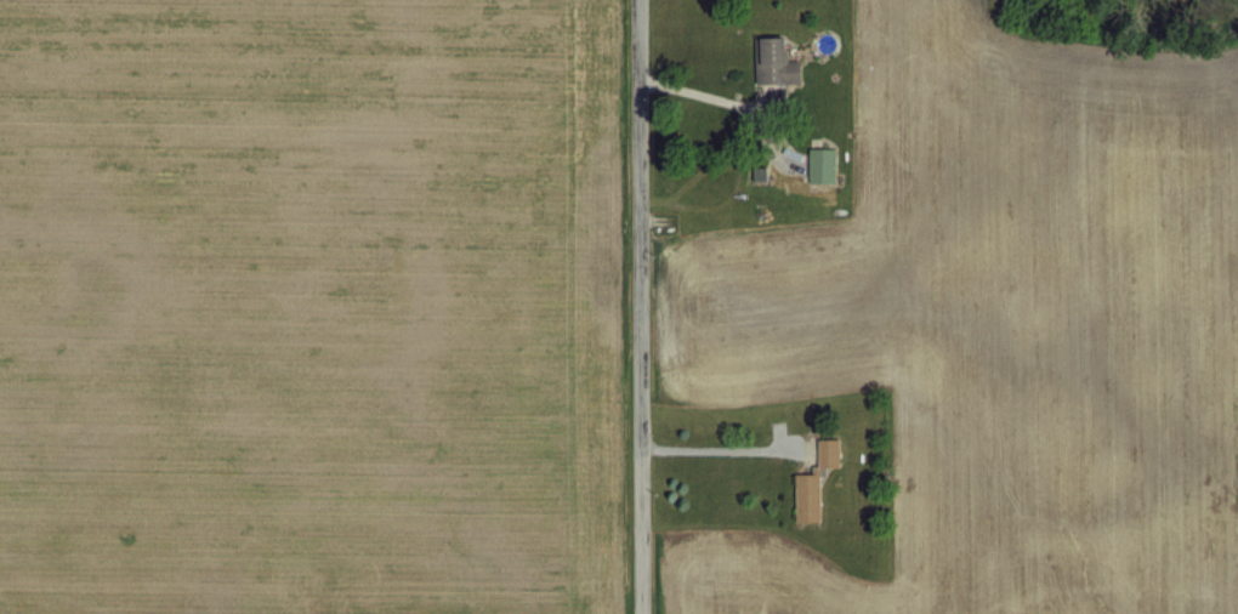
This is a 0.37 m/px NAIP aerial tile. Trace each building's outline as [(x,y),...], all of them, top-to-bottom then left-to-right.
[(755,83),(798,83),(798,61),(782,61),(782,36),(755,36),(755,83)] [(834,148),(807,148),(806,182),(834,182),(834,148)] [(793,473),(794,522),(820,521),(819,467),(839,466),(839,439),(814,439),(814,473),(793,473)]
